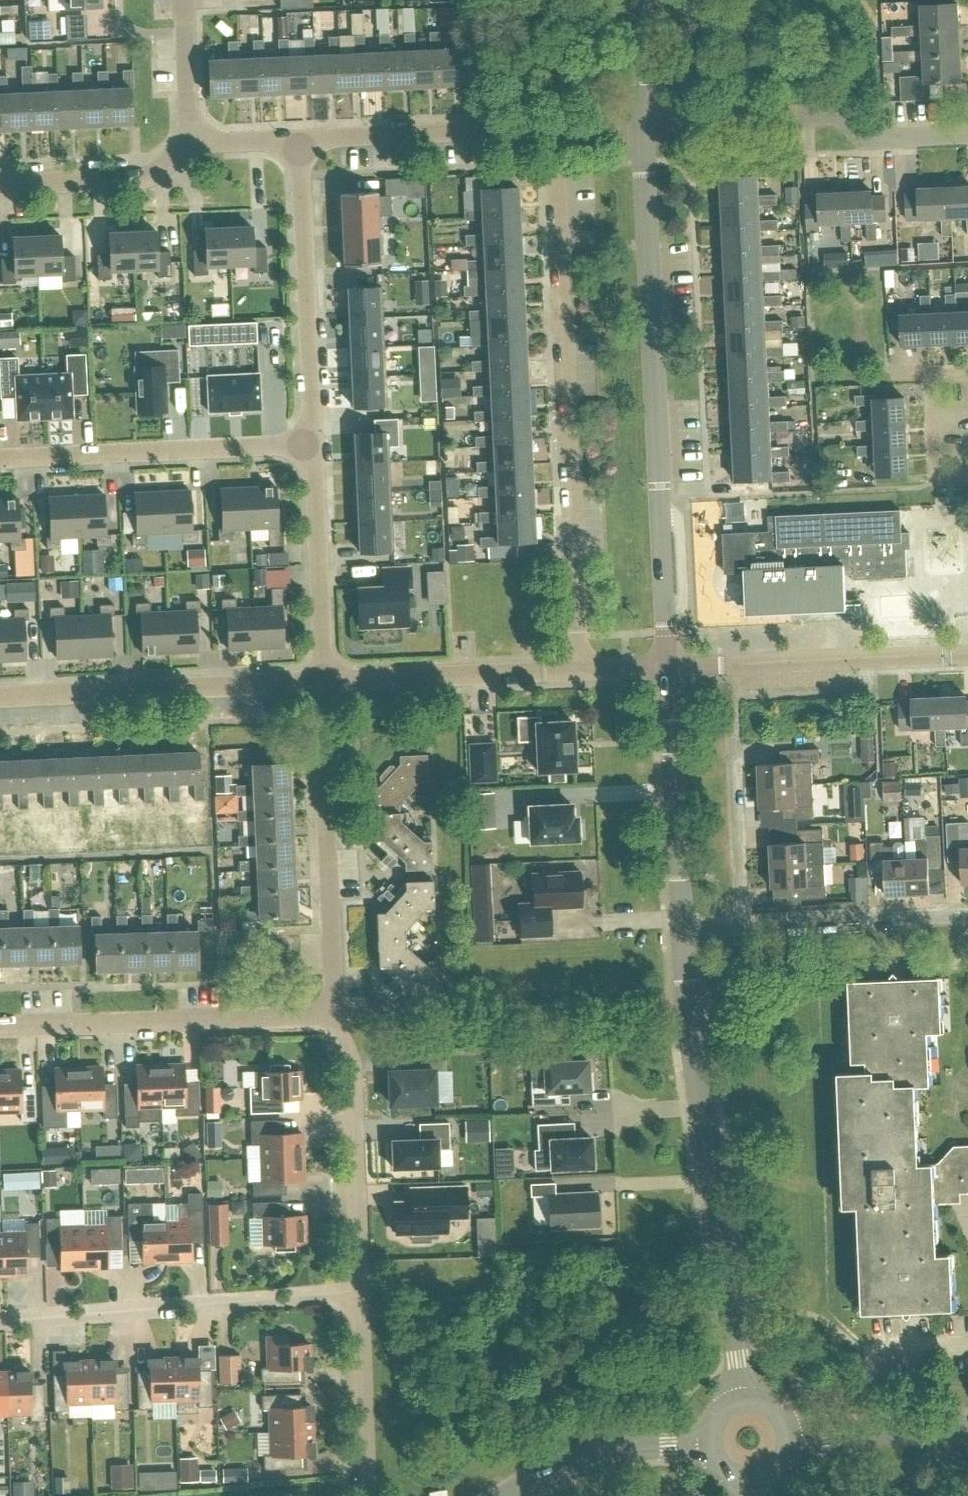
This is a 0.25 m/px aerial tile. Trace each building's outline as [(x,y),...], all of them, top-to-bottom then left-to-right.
[(66,9),(103,7),(102,0),(65,0),(66,9)] [(280,9),(312,8),(312,0),(280,0),(280,9)] [(960,3),(923,5),(924,26),(894,27),(894,37),(925,36),(925,31),(961,29),(960,3)] [(925,31),(925,36),(925,51),(895,52),(895,62),(926,61),(926,57),(962,56),(961,29),(925,31)] [(456,48),(439,49),(435,49),(437,87),(463,86),(462,50),(466,49),(465,31),(455,31),(456,48)] [(415,50),(411,50),(412,88),(437,87),(435,49),(439,49),(439,32),(430,32),(431,49),(415,50)] [(411,50),(415,50),(414,33),(404,34),(405,50),(390,51),(386,51),(388,89),(412,88),(411,50)] [(381,52),(364,53),(360,53),(361,90),(388,89),(386,51),(390,51),(390,34),(380,35),(381,52)] [(335,54),(336,91),(361,90),(360,53),(364,53),(363,36),(353,36),(354,53),(339,54),(335,54)] [(330,54),(314,55),(309,55),(311,93),(336,91),(335,54),(339,54),(338,37),(329,38),(330,54)] [(313,38),(304,39),(304,56),(288,56),(284,56),(286,94),(311,93),(309,55),(314,55),(313,38)] [(280,57),(264,57),(260,58),(261,95),(286,94),(284,56),(288,56),(288,40),(279,40),(280,57)] [(235,59),(236,96),(261,95),(260,58),(264,57),(263,41),(254,41),(255,58),(239,58),(235,59)] [(229,59),(208,60),(209,97),(236,96),(235,59),(239,58),(238,42),(229,42),(229,59)] [(926,57),(926,61),(927,76),(902,77),(903,102),(933,100),(932,83),(964,82),(962,56),(926,57)] [(133,71),(123,71),(124,87),(109,88),(105,88),(107,127),(132,126),(130,89),(134,88),(133,71)] [(98,89),(83,89),(80,89),(81,128),(107,127),(105,88),(109,88),(108,72),(97,72),(98,89)] [(80,89),(83,89),(83,73),(72,73),(73,90),(58,91),(54,91),(56,129),(81,128),(80,89)] [(33,92),(29,92),(31,130),(56,129),(54,91),(58,91),(57,74),(46,75),(47,91),(33,92)] [(33,76),(22,76),(22,92),(8,93),(4,93),(6,131),(31,130),(29,92),(33,92),(33,76)] [(762,201),(762,205),(778,204),(778,195),(761,196),(760,176),(723,178),(724,203),(762,201)] [(945,187),(947,218),(952,218),(967,217),(967,228),(967,186),(945,187)] [(945,187),(919,189),(919,194),(906,195),(907,220),(942,219),(943,237),(953,236),(952,218),(947,218),(945,187)] [(518,188),(480,190),(481,210),(466,211),(466,220),(482,219),(481,216),(519,214),(518,188)] [(871,191),(845,192),(846,223),(851,223),(867,222),(867,240),(877,240),(876,222),(886,221),(885,196),(872,197),(871,191)] [(819,205),(806,205),(807,231),(821,230),(821,224),(841,223),(842,242),(852,241),(851,223),(846,223),(845,192),(819,194),(819,205)] [(344,266),(380,264),(378,216),(391,216),(390,196),(377,197),(377,193),(341,194),(344,266)] [(762,201),(724,203),(725,228),(763,227),(763,230),(780,229),(779,219),(763,220),(762,205),(762,201)] [(482,219),(482,235),(467,235),(467,246),(483,245),(482,241),(520,240),(519,214),(481,216),(482,219)] [(253,229),(253,227),(228,229),(230,265),(253,264),(254,273),(267,272),(266,247),(253,248),(252,229),(253,229)] [(764,246),(763,230),(763,227),(725,228),(726,254),(764,252),(764,256),(781,255),(780,245),(764,246)] [(230,265),(228,229),(204,230),(204,231),(205,231),(206,250),(193,251),(194,276),(208,275),(207,266),(230,265)] [(157,233),(157,232),(133,233),(134,269),(157,268),(157,277),(171,277),(170,251),(157,252),(156,233),(157,233)] [(134,269),(133,233),(108,234),(108,235),(109,235),(110,254),(97,255),(98,280),(112,279),(111,270),(134,269)] [(61,236),(37,238),(38,274),(61,273),(61,282),(75,281),(74,256),(61,257),(60,238),(61,238),(61,236)] [(38,274),(37,238),(12,239),(12,240),(13,240),(14,259),(1,259),(2,284),(16,284),(15,275),(38,274)] [(484,270),(484,266),(521,265),(520,240),(482,241),(483,245),(483,260),(468,261),(468,270),(484,270)] [(764,252),(726,254),(728,279),(765,277),(766,281),(782,280),(782,269),(765,270),(764,256),(764,252)] [(864,254),(865,265),(897,264),(896,252),(864,254)] [(484,270),(484,285),(469,286),(469,296),(485,296),(485,292),(522,290),(521,265),(484,266),(484,270)] [(765,277),(728,279),(729,305),(767,303),(767,306),(783,305),(783,295),(766,296),(766,281),(765,277)] [(427,292),(427,280),(415,281),(415,293),(427,292)] [(349,288),(350,318),(383,317),(382,287),(349,288)] [(486,311),(470,312),(470,321),(486,321),(486,317),(523,315),(522,290),(485,292),(485,296),(486,311)] [(947,294),(948,312),(934,313),(930,313),(931,345),(956,343),(955,311),(959,311),(958,294),(947,294)] [(923,313),(903,314),(904,346),(931,345),(930,313),(934,313),(933,295),(922,296),(923,313)] [(767,303),(729,305),(730,330),(768,328),(768,332),(785,331),(784,320),(767,321),(767,306),(767,303)] [(959,311),(955,311),(956,343),(967,343),(967,311),(959,311)] [(487,342),(525,341),(523,315),(486,317),(486,321),(487,336),(471,337),(471,347),(487,346),(487,342)] [(350,318),(351,348),(384,346),(383,317),(350,318)] [(254,322),(185,325),(186,343),(255,340),(254,322)] [(159,338),(181,337),(180,324),(158,325),(159,338)] [(768,328),(730,330),(731,355),(769,353),(769,356),(786,356),(785,347),(769,347),(768,332),(768,328)] [(429,331),(418,331),(419,342),(430,342),(429,331)] [(488,371),(488,367),(526,365),(525,341),(487,342),(487,346),(488,361),(472,362),(472,372),(488,371)] [(351,348),(353,378),(386,376),(384,346),(351,348)] [(136,385),(137,413),(167,412),(165,383),(179,382),(178,350),(154,351),(155,366),(135,367),(135,372),(132,372),(133,385),(136,385)] [(769,353),(731,355),(733,380),(770,378),(771,382),(787,381),(786,370),(770,371),(769,356),(769,353)] [(68,374),(43,375),(45,418),(72,417),(71,395),(86,394),(84,355),(67,356),(68,374)] [(43,375),(18,376),(17,358),(0,359),(0,372),(1,398),(16,397),(17,419),(45,418),(43,375)] [(434,362),(422,362),(422,374),(435,374),(434,362)] [(488,371),(488,386),(473,387),(474,397),(489,397),(489,393),(527,391),(526,365),(488,367),(488,371)] [(252,371),(209,374),(212,407),(254,404),(252,371)] [(435,374),(422,374),(423,386),(435,386),(435,374)] [(353,378),(354,408),(387,406),(386,376),(353,378)] [(438,379),(439,395),(457,393),(456,378),(438,379)] [(770,378),(733,380),(734,405),(772,403),(772,407),(788,406),(788,396),(771,397),(771,382),(770,378)] [(807,396),(807,383),(791,384),(791,396),(807,396)] [(490,412),(474,413),(475,422),(490,421),(490,417),(528,416),(527,391),(489,393),(489,397),(490,412)] [(876,396),(857,397),(858,406),(875,405),(876,421),(876,424),(907,422),(906,398),(904,398),(876,399),(876,396)] [(773,422),(772,407),(772,403),(734,405),(735,431),(773,429),(773,432),(789,431),(789,421),(773,422)] [(490,417),(490,421),(491,436),(475,437),(476,448),(491,447),(491,443),(529,441),(528,416),(490,417)] [(355,433),(357,463),(389,462),(389,447),(398,446),(397,419),(373,420),(374,432),(355,433)] [(876,421),(858,421),(859,431),(877,430),(877,446),(877,449),(908,448),(907,422),(876,424),(876,421)] [(774,448),(773,432),(773,429),(735,431),(736,455),(774,453),(774,457),(791,456),(790,447),(774,448)] [(491,447),(492,461),(476,462),(477,472),(492,471),(492,468),(530,466),(529,441),(491,443),(491,447)] [(877,446),(860,446),(860,457),(878,456),(879,477),(909,476),(908,448),(877,449),(877,446)] [(774,453),(736,455),(737,481),(774,479),(774,483),(792,482),(791,472),(775,472),(774,457),(774,453)] [(357,463),(358,493),(391,491),(389,462),(357,463)] [(492,471),(493,487),(478,488),(478,498),(493,497),(493,494),(532,492),(530,466),(492,468),(492,471)] [(441,489),(441,481),(428,481),(428,490),(441,489)] [(277,509),(276,486),(248,488),(250,529),(268,528),(269,546),(284,546),(282,508),(277,509)] [(250,529),(248,488),(221,489),(223,529),(218,529),(219,540),(233,540),(233,530),(250,529)] [(429,498),(441,498),(441,489),(428,490),(429,498)] [(192,530),(190,490),(163,492),(165,533),(182,532),(183,542),(197,541),(197,530),(192,530)] [(358,493),(359,523),(392,522),(391,491),(358,493)] [(165,533),(163,492),(135,493),(137,533),(132,533),(133,545),(147,544),(147,534),(165,533)] [(493,497),(494,513),(479,513),(479,523),(495,522),(495,519),(533,517),(532,492),(493,494),(493,497)] [(106,534),(104,495),(77,496),(79,537),(96,536),(97,546),(111,545),(111,534),(106,534)] [(79,537),(77,496),(49,497),(51,537),(46,537),(47,549),(61,548),(61,538),(79,537)] [(18,499),(0,500),(0,541),(11,540),(11,550),(26,550),(25,538),(20,538),(18,499)] [(912,550),(911,533),(902,533),(901,509),(826,513),(768,516),(769,532),(746,533),(725,534),(727,574),(750,573),(751,603),(791,601),(790,586),(812,585),(813,609),(845,607),(843,571),(853,571),(853,580),(908,578),(907,550),(912,550)] [(495,538),(480,539),(480,548),(487,548),(488,558),(517,557),(517,543),(534,543),(533,517),(495,519),(495,522),(495,538)] [(359,523),(361,553),(393,551),(392,522),(359,523)] [(443,559),(442,548),(432,549),(432,560),(443,559)] [(85,553),(85,575),(107,574),(106,552),(85,553)] [(384,587),(358,588),(360,628),(407,626),(405,587),(410,587),(409,567),(383,569),(384,587)] [(264,569),(253,570),(254,587),(265,587),(264,569)] [(224,575),(212,575),(213,587),(225,586),(224,575)] [(164,577),(153,577),(154,587),(164,587),(164,577)] [(0,586),(0,601),(10,601),(10,604),(38,603),(37,585),(0,586)] [(271,607),(253,608),(255,649),(283,647),(282,625),(287,625),(285,588),(270,588),(271,607)] [(255,649),(253,608),(236,609),(235,599),(221,599),(221,611),(226,610),(228,650),(255,649)] [(186,611),(168,612),(170,653),(198,651),(196,612),(200,611),(200,600),(185,601),(186,611)] [(170,653),(168,612),(150,613),(150,603),(135,603),(136,615),(140,614),(142,654),(170,653)] [(100,615),(82,616),(84,657),(112,656),(110,616),(114,616),(114,604),(99,605),(100,615)] [(84,657),(82,616),(64,617),(64,607),(49,608),(50,619),(55,619),(56,658),(84,657)] [(24,620),(28,620),(28,608),(13,609),(14,619),(0,620),(0,661),(26,660),(24,620)] [(940,698),(941,730),(946,730),(962,729),(962,747),(967,747),(967,703),(966,703),(966,697),(940,698)] [(940,698),(913,700),(913,706),(900,706),(901,732),(936,730),(937,748),(947,748),(946,730),(941,730),(940,698)] [(575,770),(572,722),(536,723),(537,740),(532,740),(533,756),(537,756),(538,772),(575,770)] [(863,742),(864,765),(877,764),(876,742),(863,742)] [(496,780),(494,744),(470,745),(471,782),(496,780)] [(760,787),(795,785),(813,784),(812,762),(820,762),(819,749),(781,751),(782,763),(758,764),(760,787)] [(198,753),(174,754),(176,787),(199,786),(198,753)] [(174,754),(151,755),(153,789),(176,787),(174,754)] [(128,755),(105,756),(107,791),(130,790),(128,755)] [(151,755),(128,755),(130,790),(153,789),(151,755)] [(420,783),(428,782),(427,755),(399,756),(400,764),(396,768),(393,765),(389,766),(379,776),(380,780),(382,783),(379,787),(371,787),(373,841),(381,841),(385,844),(375,856),(390,869),(400,858),(404,861),(404,869),(432,868),(431,841),(423,841),(400,820),(399,805),(420,783)] [(105,756),(82,757),(83,792),(107,791),(105,756)] [(82,757),(59,757),(60,793),(83,792),(82,757)] [(289,764),(251,766),(252,786),(235,787),(235,797),(253,796),(253,793),(290,791),(289,764)] [(216,775),(216,793),(232,793),(231,775),(216,775)] [(795,785),(760,787),(761,809),(784,808),(784,820),(815,819),(813,784),(795,785)] [(960,784),(946,785),(947,794),(961,793),(960,784)] [(253,811),(236,812),(237,822),(254,821),(254,818),(291,816),(290,791),(253,793),(253,796),(253,811)] [(572,818),(571,804),(528,806),(530,842),(578,840),(578,837),(581,836),(581,823),(577,824),(577,818),(572,818)] [(255,836),(237,837),(238,847),(255,846),(255,843),(292,841),(291,816),(254,818),(254,821),(255,836)] [(947,823),(949,861),(961,861),(962,884),(967,884),(967,822),(947,823)] [(772,866),(807,864),(825,864),(823,829),(793,830),(794,843),(770,844),(772,866)] [(177,832),(166,833),(167,845),(178,844),(177,832)] [(189,832),(177,832),(178,844),(189,844),(189,832)] [(132,834),(120,835),(121,847),(132,846),(132,834)] [(143,834),(132,834),(132,846),(143,846),(143,834)] [(906,859),(908,894),(930,893),(929,870),(942,870),(940,835),(927,836),(927,839),(916,839),(917,858),(906,859)] [(86,836),(75,837),(75,849),(87,848),(86,836)] [(97,836),(86,836),(87,848),(98,848),(97,836)] [(255,843),(255,846),(256,861),(238,862),(239,872),(256,871),(256,868),(294,866),(292,841),(255,843)] [(908,894),(906,859),(891,859),(891,846),(884,847),(884,842),(871,843),(872,873),(885,872),(886,895),(908,894)] [(865,847),(853,847),(853,862),(866,862),(865,847)] [(45,864),(29,864),(29,887),(46,886),(45,864)] [(807,864),(772,866),(773,888),(796,887),(796,900),(827,898),(825,864),(807,864)] [(257,893),(295,891),(294,866),(256,868),(256,871),(257,886),(239,886),(240,897),(257,896),(257,893)] [(582,907),(580,871),(532,874),(534,908),(519,909),(520,937),(551,935),(550,909),(582,907)] [(391,970),(381,981),(395,995),(406,983),(410,987),(410,995),(438,994),(436,966),(428,967),(405,946),(405,931),(426,908),(434,908),(432,880),(405,881),(405,890),(402,894),(390,883),(377,898),(388,908),(384,912),(376,913),(379,967),(387,966),(391,970)] [(257,893),(257,896),(258,911),(240,912),(241,922),(259,921),(258,918),(296,916),(295,891),(257,893)] [(53,926),(55,963),(80,962),(78,925),(59,926),(59,908),(49,908),(49,926),(53,926)] [(0,909),(0,928),(3,928),(4,964),(29,964),(27,927),(23,927),(9,928),(9,909),(0,909)] [(53,926),(49,926),(34,927),(33,909),(23,909),(23,927),(27,927),(29,964),(55,963),(53,926)] [(235,911),(220,911),(221,931),(236,930),(235,911)] [(177,914),(167,915),(168,933),(171,932),(173,969),(198,968),(197,931),(177,932),(177,914)] [(152,915),(142,915),(142,933),(146,933),(147,970),(173,969),(171,932),(168,933),(153,933),(152,915)] [(146,933),(142,933),(128,934),(128,916),(117,916),(117,934),(121,934),(122,971),(147,970),(146,933)] [(101,917),(91,917),(91,936),(94,936),(96,971),(122,971),(121,934),(117,934),(101,935),(101,917)] [(937,1033),(934,976),(842,981),(847,1070),(833,1071),(840,1206),(856,1205),(861,1313),(952,1308),(949,1255),(935,1256),(932,1194),(935,1194),(934,1192),(967,1190),(967,1146),(949,1147),(935,1164),(915,1165),(911,1087),(924,1087),(921,1033),(937,1033)] [(390,1072),(391,1104),(435,1103),(434,1072),(446,1071),(445,1054),(414,1055),(414,1071),(390,1072)] [(530,1081),(531,1106),(560,1105),(560,1091),(593,1090),(592,1073),(588,1073),(587,1061),(544,1063),(545,1080),(530,1081)] [(162,1107),(175,1106),(175,1116),(199,1115),(198,1088),(185,1089),(184,1064),(160,1065),(162,1107)] [(250,1087),(250,1113),(277,1113),(276,1099),(301,1098),(300,1071),(289,1072),(289,1064),(269,1065),(269,1072),(259,1073),(259,1087),(250,1087)] [(160,1065),(137,1066),(138,1090),(124,1091),(125,1127),(139,1126),(139,1121),(160,1120),(160,1107),(162,1107),(160,1065)] [(78,1068),(80,1109),(103,1109),(103,1118),(117,1118),(116,1091),(103,1092),(102,1067),(78,1068)] [(78,1068),(55,1069),(56,1093),(42,1094),(43,1127),(66,1126),(66,1110),(80,1109),(78,1068)] [(21,1111),(21,1121),(35,1120),(34,1094),(21,1094),(20,1070),(0,1070),(0,1112),(21,1111)] [(207,1088),(207,1113),(220,1113),(220,1088),(207,1088)] [(277,1120),(251,1121),(251,1145),(261,1145),(261,1158),(303,1157),(302,1133),(277,1134),(277,1120)] [(392,1141),(393,1168),(438,1167),(438,1150),(450,1150),(449,1123),(419,1124),(419,1140),(392,1141)] [(593,1167),(591,1138),(568,1139),(567,1123),(537,1125),(538,1151),(550,1150),(551,1170),(593,1167)] [(43,1164),(74,1163),(74,1146),(43,1147),(43,1164)] [(195,1147),(184,1155),(189,1164),(201,1156),(195,1147)] [(279,1181),(303,1180),(303,1157),(261,1158),(262,1181),(252,1182),(253,1196),(279,1195),(279,1181)] [(3,1186),(36,1185),(35,1170),(2,1172),(3,1186)] [(513,1170),(496,1171),(496,1180),(514,1179),(513,1170)] [(550,1228),(598,1226),(596,1193),(555,1195),(555,1183),(530,1184),(530,1197),(549,1196),(550,1228)] [(394,1203),(396,1233),(412,1233),(412,1242),(430,1241),(429,1232),(447,1232),(447,1218),(467,1217),(466,1187),(434,1188),(425,1188),(423,1189),(413,1189),(410,1189),(411,1202),(394,1203)] [(178,1219),(165,1220),(167,1261),(190,1261),(189,1236),(203,1235),(202,1193),(188,1193),(188,1203),(177,1203),(178,1219)] [(279,1202),(252,1203),(253,1218),(263,1218),(264,1244),(275,1244),(275,1251),(295,1251),(295,1243),(305,1243),(305,1216),(280,1217),(279,1202)] [(152,1203),(128,1204),(129,1238),(142,1237),(143,1262),(167,1261),(165,1220),(153,1220),(152,1203)] [(228,1203),(208,1203),(210,1245),(229,1244),(228,1203)] [(108,1243),(121,1242),(120,1216),(106,1216),(107,1226),(84,1227),(85,1268),(108,1267),(108,1243)] [(85,1268),(84,1227),(60,1227),(60,1218),(46,1218),(47,1245),(61,1244),(61,1269),(85,1268)] [(25,1233),(2,1233),(3,1275),(27,1274),(26,1250),(40,1249),(39,1223),(25,1223),(25,1233)] [(299,1381),(298,1369),(310,1369),(309,1343),(288,1344),(288,1336),(267,1337),(268,1365),(268,1368),(261,1368),(261,1383),(299,1381)] [(222,1356),(222,1384),(243,1384),(243,1356),(222,1356)] [(174,1359),(175,1401),(197,1400),(198,1407),(212,1407),(211,1369),(199,1369),(198,1358),(174,1359)] [(153,1408),(153,1402),(175,1401),(174,1359),(149,1360),(149,1371),(137,1371),(138,1409),(153,1408)] [(114,1361),(90,1362),(91,1404),(113,1403),(114,1410),(128,1409),(127,1372),(115,1372),(114,1361)] [(65,1374),(53,1374),(54,1412),(69,1411),(69,1404),(91,1404),(90,1362),(65,1362),(65,1374)] [(6,1373),(7,1415),(30,1414),(30,1421),(45,1421),(43,1383),(31,1384),(31,1372),(6,1373)] [(299,1394),(262,1395),(262,1410),(269,1409),(270,1432),(312,1430),(311,1406),(299,1406),(299,1394)] [(301,1456),(313,1455),(312,1430),(270,1432),(270,1454),(264,1455),(264,1469),(302,1468),(301,1456)] [(199,1484),(198,1460),(182,1461),(183,1484),(199,1484)] [(132,1466),(111,1467),(112,1491),(133,1490),(132,1466)] [(249,1469),(225,1470),(225,1483),(249,1482),(249,1469)] [(13,1483),(13,1495),(34,1495),(33,1482),(13,1483)]
